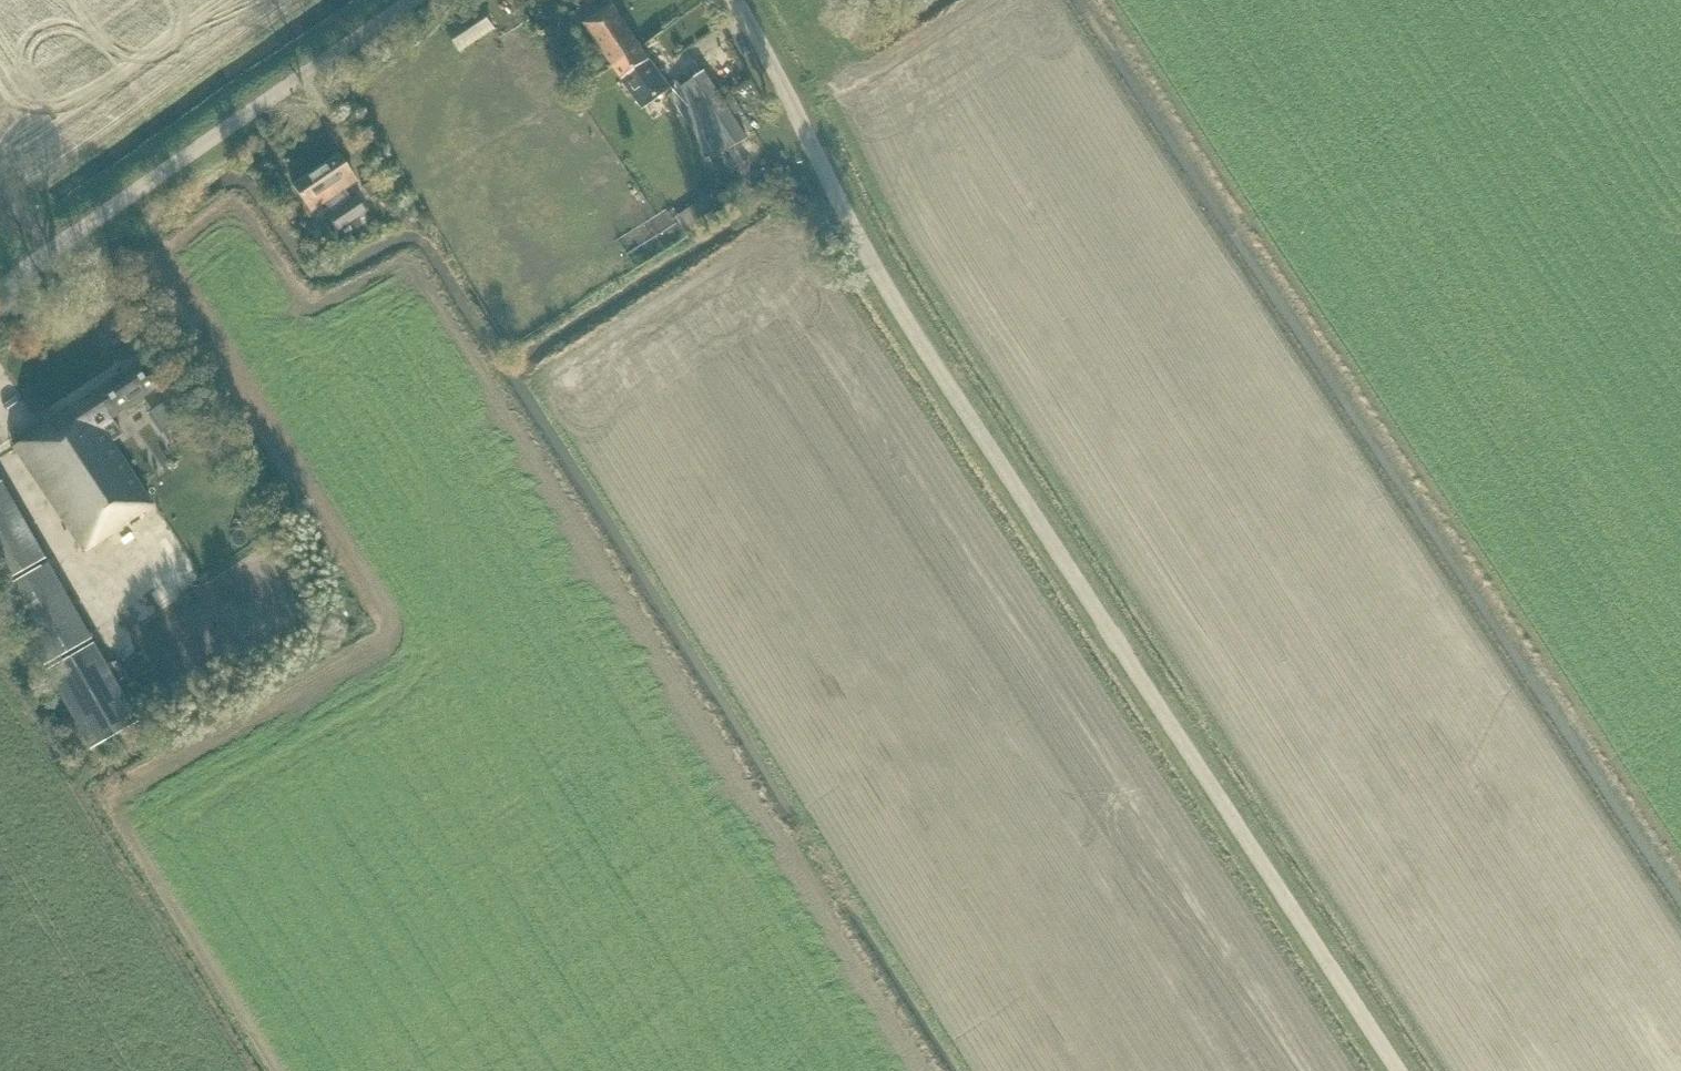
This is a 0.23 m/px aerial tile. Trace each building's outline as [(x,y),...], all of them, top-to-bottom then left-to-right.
[(584,23),(613,66),(642,48),(613,5),(584,23)] [(494,29),(482,10),(449,32),(461,51),(494,29)] [(613,66),(642,108),(671,89),(642,48),(613,66)] [(669,95),(686,122),(701,112),(727,153),(749,139),(731,110),(738,105),(725,86),(718,90),(715,87),(719,86),(713,77),(710,79),(706,73),(669,95)] [(343,239),(359,228),(353,220),(365,211),(356,197),(351,200),(344,189),(355,182),(350,173),(338,155),(292,185),(305,204),(311,212),(322,204),(333,213),(328,216),(337,230),(343,239)] [(370,199),(382,190),(373,177),(361,187),(370,199)] [(698,203),(675,218),(686,234),(708,218),(698,203)] [(110,418),(159,384),(142,359),(13,446),(83,551),(151,503),(110,442),(121,434),(110,418)] [(194,427),(192,406),(172,408),(174,428),(194,427)] [(45,557),(0,483),(0,584),(45,557)] [(47,562),(0,589),(0,590),(42,665),(90,638),(47,562)] [(138,721),(92,643),(44,671),(90,749),(138,721)]
